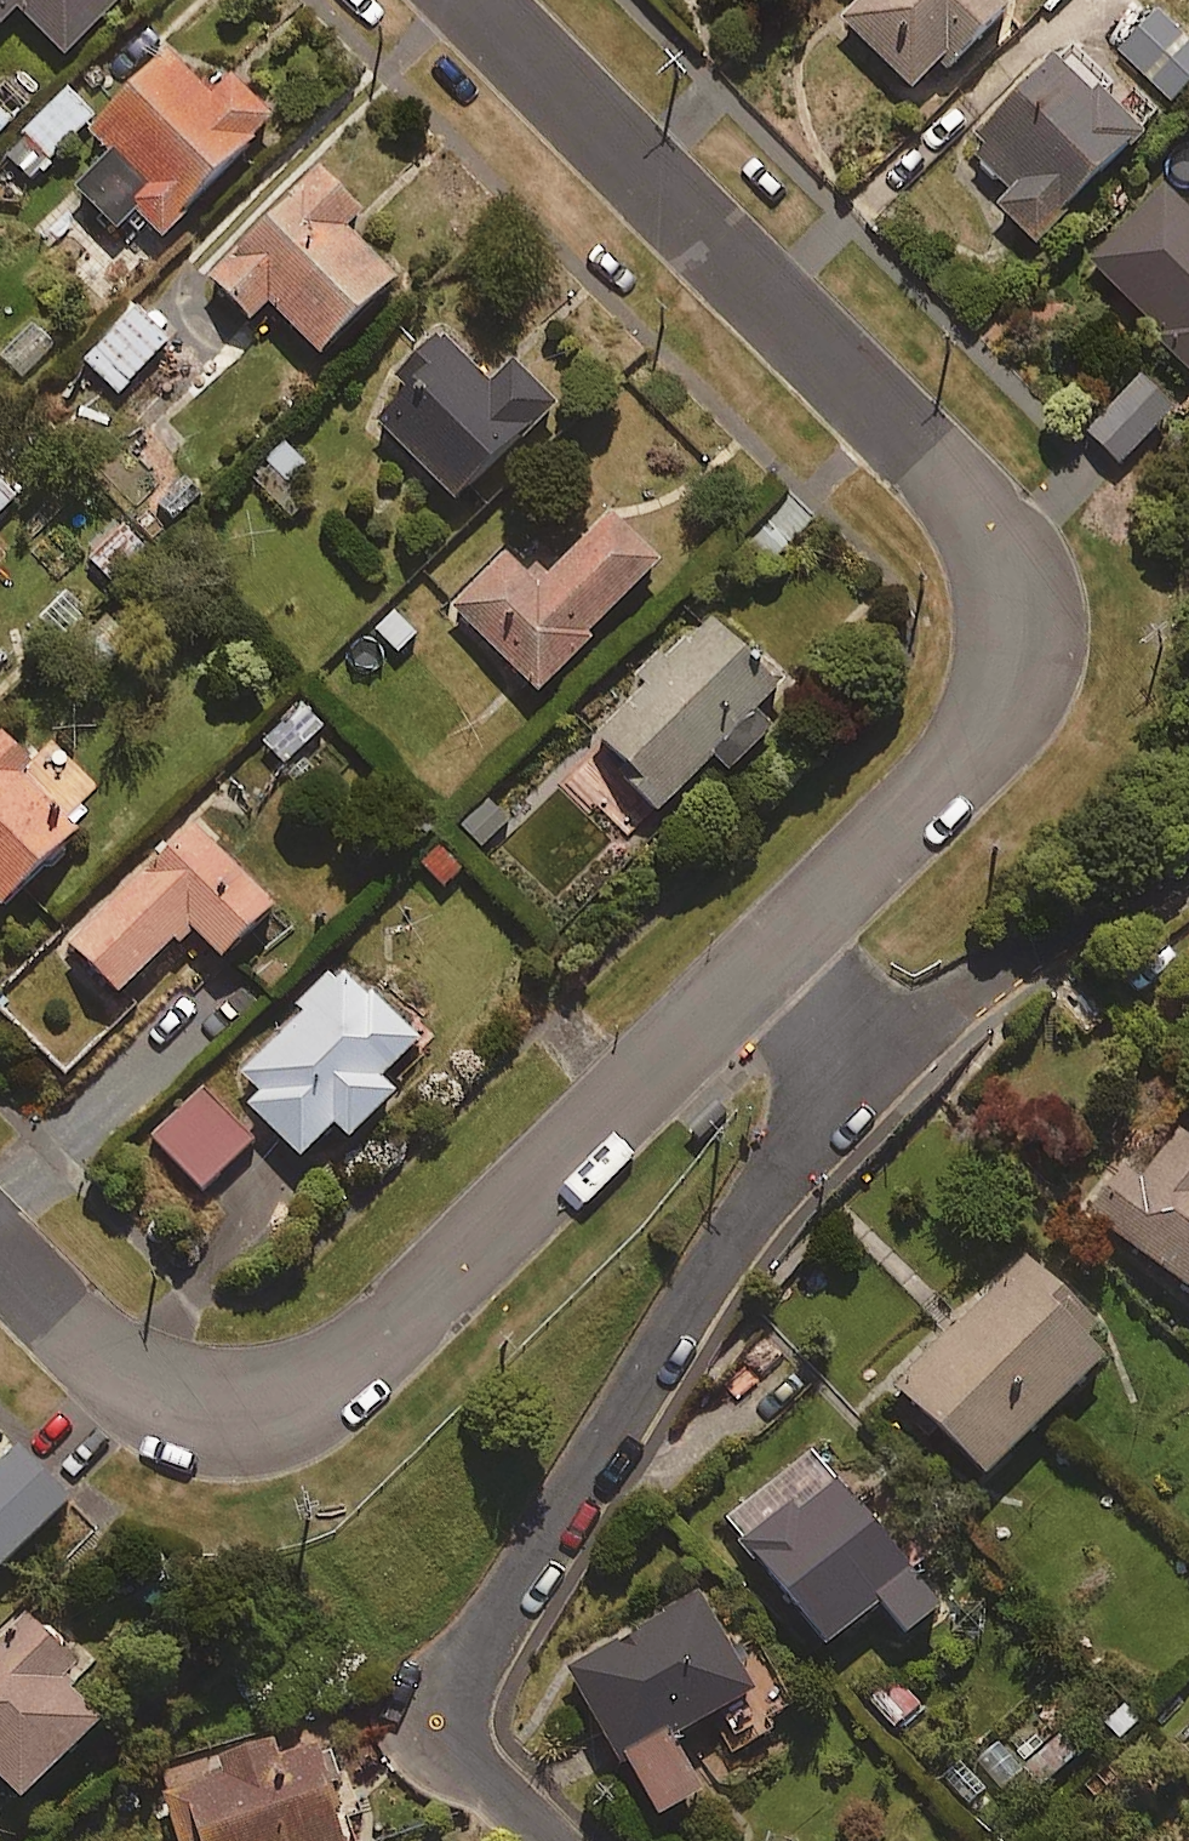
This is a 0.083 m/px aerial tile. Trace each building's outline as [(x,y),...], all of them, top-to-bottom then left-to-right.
[(18,13),(65,60),(125,0),(0,0),(0,31),(18,13)] [(912,95),(939,69),(947,77),(1007,17),(990,0),(850,0),(834,16),(912,95)] [(1158,11),(1118,49),(1171,105),(1188,88),(1188,45),(1158,11)] [(109,156),(72,196),(117,237),(132,220),(160,246),(272,124),(224,79),(206,99),(164,60),(91,139),(109,156)] [(1036,247),(1164,117),(1121,74),(1092,104),(1054,66),(971,151),(1012,191),(996,208),(1036,247)] [(1,80),(0,82),(0,138),(30,107),(1,80)] [(91,119),(66,95),(5,159),(31,184),(91,119)] [(358,220),(316,177),(207,284),(250,328),(269,309),(320,362),(395,287),(343,234),(358,220)] [(1188,369),(1188,225),(1157,192),(1085,262),(1188,369)] [(168,344),(131,310),(81,363),(119,397),(168,344)] [(28,323),(0,356),(0,367),(20,384),(54,344),(28,323)] [(411,402),(378,433),(453,511),(553,415),(512,372),(489,394),(440,343),(395,386),(411,402)] [(102,384),(80,365),(45,406),(67,425),(102,384)] [(1175,419),(1140,385),(1084,445),(1119,478),(1175,419)] [(316,472),(284,443),(254,475),(285,505),(316,472)] [(0,483),(0,518),(17,501),(0,483)] [(816,520),(794,502),(738,569),(760,588),(816,520)] [(658,569),(606,521),(569,561),(563,556),(536,585),(503,554),(449,613),(540,697),(658,569)] [(127,647),(78,600),(49,631),(98,678),(127,647)] [(422,635),(391,609),(365,641),(396,667),(422,635)] [(778,698),(708,625),(582,745),(655,822),(714,767),(728,781),(772,739),(755,720),(778,698)] [(330,725),(295,699),(266,737),(301,763),(330,725)] [(78,839),(20,782),(32,771),(2,741),(0,743),(0,916),(1,917),(78,839)] [(480,860),(516,822),(489,796),(453,834),(480,860)] [(115,1005),(175,947),(180,952),(194,939),(221,967),(273,916),(190,831),(65,953),(115,1005)] [(419,1045),(331,972),(295,1015),(299,1018),(242,1086),(260,1102),(248,1116),(304,1164),(331,1131),(352,1148),(392,1101),(380,1091),(419,1045)] [(253,1141),(200,1087),(150,1138),(203,1191),(253,1141)] [(1182,1138),(1143,1186),(1127,1174),(1091,1218),(1188,1298),(1188,1144),(1182,1138)] [(1107,1329),(1031,1254),(892,1395),(986,1488),(1105,1367),(1087,1349),(1107,1329)] [(4,1436),(0,1440),(0,1576),(71,1504),(4,1436)] [(939,1621),(816,1451),(723,1519),(823,1657),(882,1615),(905,1646),(939,1621)] [(32,1593),(0,1625),(0,1788),(21,1809),(101,1730),(63,1692),(97,1659),(32,1593)] [(754,1702),(694,1597),(568,1670),(660,1830),(702,1805),(671,1750),(754,1702)] [(931,1710),(890,1666),(858,1695),(899,1739),(931,1710)] [(1042,1714),(977,1766),(1000,1795),(1026,1774),(1040,1792),(1079,1761),(1042,1714)] [(326,1797),(336,1794),(324,1752),(275,1766),(270,1750),(219,1764),(224,1781),(171,1796),(183,1840),(338,1840),(326,1797)]
